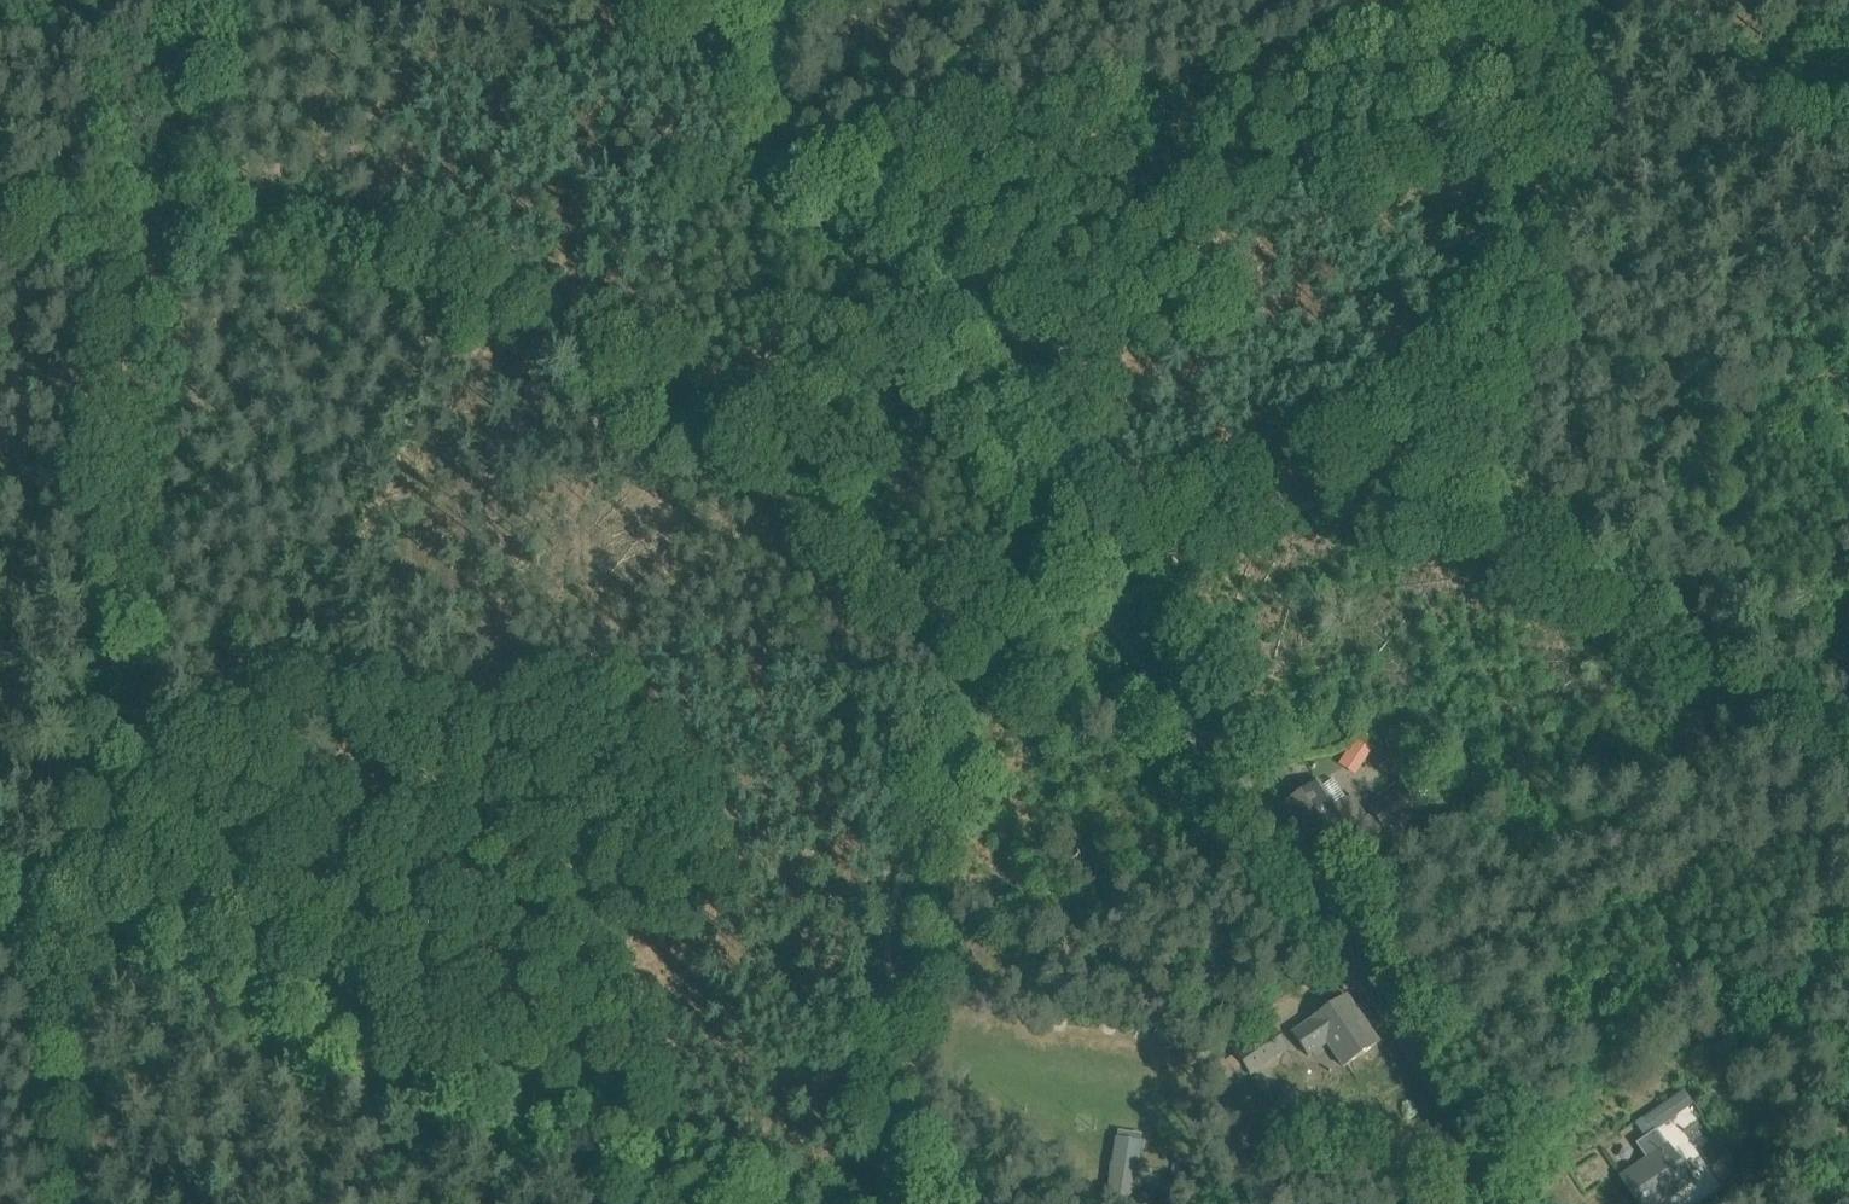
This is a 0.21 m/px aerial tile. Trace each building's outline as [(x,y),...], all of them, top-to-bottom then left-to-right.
[(1359,738),(1350,752),(1364,761),(1373,747),(1359,738)] [(1399,769),(1409,784),(1371,809),(1384,829),(1432,797),(1409,762),(1399,769)] [(1316,852),(1336,838),(1350,829),(1348,827),(1365,815),(1352,797),(1336,808),(1318,782),(1284,806),(1316,852)] [(1347,996),(1327,1009),(1312,1019),(1313,1021),(1294,1034),(1309,1057),(1329,1043),(1345,1066),(1379,1042),(1347,996)] [(1235,1054),(1226,1060),(1240,1080),(1249,1074),(1250,1075),(1289,1049),(1273,1026),(1234,1052),(1235,1054)] [(1275,1106),(1296,1116),(1301,1105),(1280,1096),(1275,1106)] [(1667,1102),(1649,1115),(1659,1129),(1677,1116),(1667,1102)] [(1640,1203),(1658,1203),(1692,1180),(1669,1145),(1667,1146),(1656,1130),(1637,1144),(1648,1160),(1622,1178),(1640,1203)] [(1109,1203),(1116,1203),(1133,1203),(1142,1144),(1118,1141),(1109,1203)]
